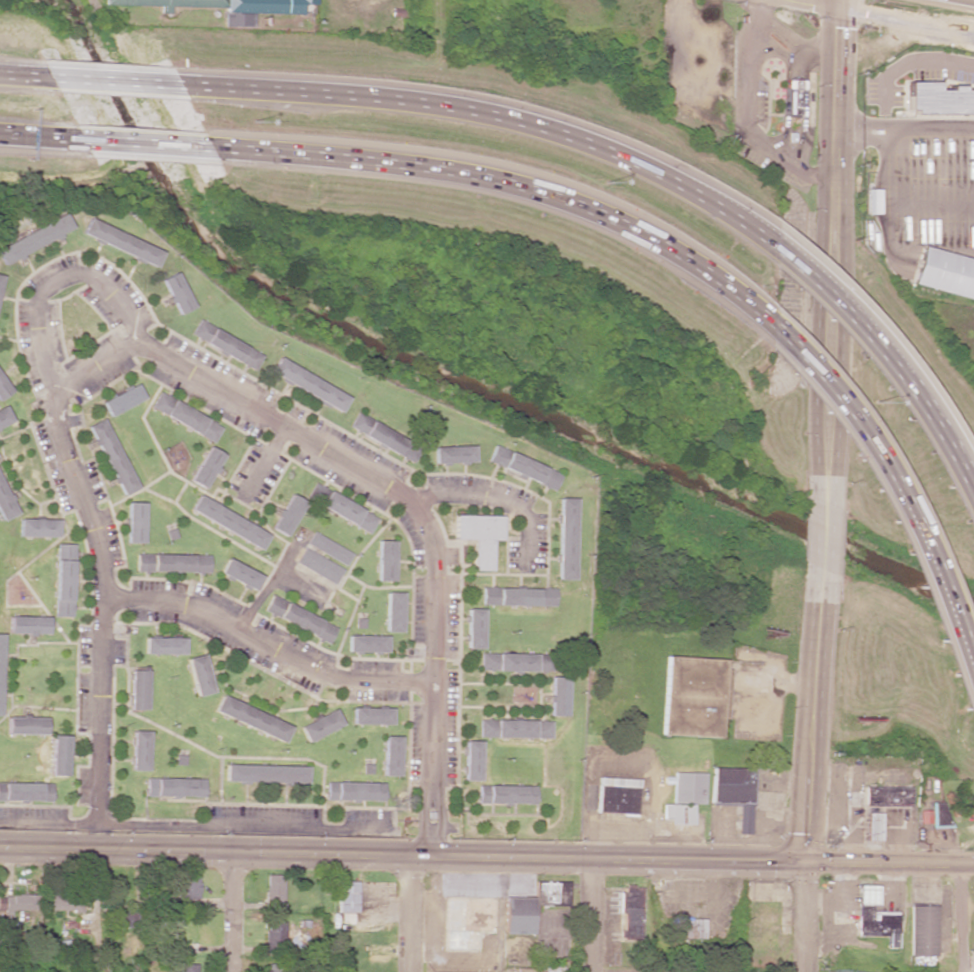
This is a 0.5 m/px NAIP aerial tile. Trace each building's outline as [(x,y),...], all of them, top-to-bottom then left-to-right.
[(223,7),(223,26),(252,27),(253,12),(301,13),(301,4),(314,5),(314,0),(102,0),(102,4),(223,7)] [(799,104),(804,104),(805,80),(783,80),(782,114),(799,115),(799,104)] [(958,90),(958,86),(946,86),(946,90),(935,90),(935,82),(905,82),(905,108),(911,108),(911,114),(973,114),(973,90),(958,90)] [(865,214),(877,213),(877,189),(865,189),(865,214)] [(2,263),(73,231),(65,215),(0,245),(0,259),(2,263)] [(80,235),(155,266),(162,250),(87,219),(80,235)] [(921,247),(911,284),(973,300),(973,260),(921,247)] [(176,315),(192,307),(175,272),(159,280),(176,315)] [(262,354),(196,322),(188,337),(255,369),(262,354)] [(348,397),(277,358),(269,373),(340,412),(348,397)] [(0,375),(0,399),(11,392),(0,375)] [(143,401),(138,386),(101,399),(107,415),(143,401)] [(213,442),(222,427),(158,392),(150,408),(213,442)] [(11,423),(4,406),(0,408),(0,428),(11,423)] [(413,461),(421,445),(354,414),(347,431),(413,461)] [(87,425),(120,497),(136,489),(103,418),(87,425)] [(560,475),(493,445),(486,461),(553,490),(560,475)] [(205,489),(223,455),(208,446),(189,481),(205,489)] [(433,463),(472,462),(472,446),(432,447),(433,463)] [(0,481),(0,521),(15,514),(0,481)] [(369,533),(377,517),(313,483),(305,499),(369,533)] [(270,528),(286,537),(304,502),(289,494),(270,528)] [(261,549),(269,533),(197,496),(189,511),(261,549)] [(556,580),(573,580),(575,498),(558,498),(556,580)] [(126,543),(143,543),(144,503),(126,503),(126,543)] [(473,540),(472,570),(491,571),(492,540),(502,540),(502,516),(454,515),(453,539),(473,540)] [(57,519),(18,519),(18,537),(57,537),(57,519)] [(352,554),(312,531),(306,544),(345,566),(352,554)] [(376,581),(393,582),(394,541),(377,541),(376,581)] [(71,617),(72,544),(55,544),(54,617),(71,617)] [(295,562),(334,585),(343,569),(304,547),(295,562)] [(208,573),(208,555),(136,554),(136,571),(208,573)] [(218,574),(254,591),(261,576),(226,559),(218,574)] [(481,605),(554,606),(554,589),(482,587),(481,605)] [(385,632),(401,632),(402,592),(386,592),(385,632)] [(336,627),(270,595),(263,611),(328,643),(336,627)] [(482,649),(483,609),(466,609),(466,648),(482,649)] [(48,634),(48,617),(9,616),(8,634),(48,634)] [(387,636),(347,635),(347,652),(386,653),(387,636)] [(183,655),(183,638),(144,637),(144,654),(183,655)] [(480,653),(479,671),(550,672),(550,654),(480,653)] [(195,697),(212,692),(203,654),(186,658),(195,697)] [(661,735),(719,737),(720,719),(726,719),(728,669),(724,669),(724,659),(665,657),(661,735)] [(147,671),(130,670),(129,710),(147,710),(147,671)] [(549,716),(566,716),(567,677),(550,677),(549,716)] [(290,725),(220,696),(213,712),(283,742),(290,725)] [(391,709),(352,708),(351,724),(391,725),(391,709)] [(341,725),(333,709),(298,727),(306,743),(341,725)] [(46,717),(6,716),(6,734),(45,735),(46,717)] [(551,738),(551,721),(479,719),(478,737),(551,738)] [(131,771),(147,771),(148,731),(132,731),(131,771)] [(66,776),(68,736),(51,735),(49,776),(66,776)] [(382,776),(398,776),(399,737),(383,736),(382,776)] [(480,741),(463,741),(463,780),(479,780),(480,741)] [(224,782),(305,784),(306,766),(224,764),(224,782)] [(751,769),(711,768),(710,802),(737,803),(737,834),(750,834),(751,769)] [(704,773),(673,773),(672,804),(663,804),(662,817),(669,817),(669,824),(693,824),(693,804),(703,804),(704,773)] [(203,779),(145,778),(145,795),(202,797),(203,779)] [(597,813),(636,815),(637,779),(598,778),(597,813)] [(383,783),(326,782),(326,800),(383,801),(383,783)] [(0,783),(0,800),(50,801),(50,783),(0,783)] [(477,803),(535,804),(535,786),(478,785),(477,803)] [(864,786),(864,805),(910,806),(910,787),(864,786)] [(865,839),(880,839),(880,813),(865,813),(865,839)] [(282,875),(266,875),(265,909),(281,909),(282,875)] [(197,877),(177,877),(176,901),(197,901),(197,877)] [(355,882),(337,881),(336,912),(355,912),(355,882)] [(534,905),(564,906),(565,881),(534,881),(534,905)] [(897,948),(898,914),(871,914),(871,906),(877,906),(877,885),(857,885),(857,936),(888,936),(888,948),(897,948)] [(640,886),(620,886),(619,913),(620,914),(620,939),(640,939),(640,886)] [(34,910),(35,895),(4,894),(4,916),(11,916),(11,910),(34,910)] [(50,911),(81,912),(81,895),(50,894),(50,911)] [(494,897),(444,896),(443,947),(479,948),(479,933),(494,933),(494,897)] [(503,933),(532,934),(533,897),(504,897),(503,933)] [(935,956),(936,906),(910,905),(909,956),(935,956)] [(139,926),(138,910),(104,912),(104,928),(139,926)] [(704,918),(672,917),(672,939),(704,939),(704,918)] [(280,922),(264,922),(264,953),(279,954),(280,922)] [(299,929),(289,939),(303,952),(312,942),(299,929)] [(178,964),(177,971),(195,971),(195,964),(178,964)] [(265,971),(286,971),(286,964),(265,964),(265,971)]
